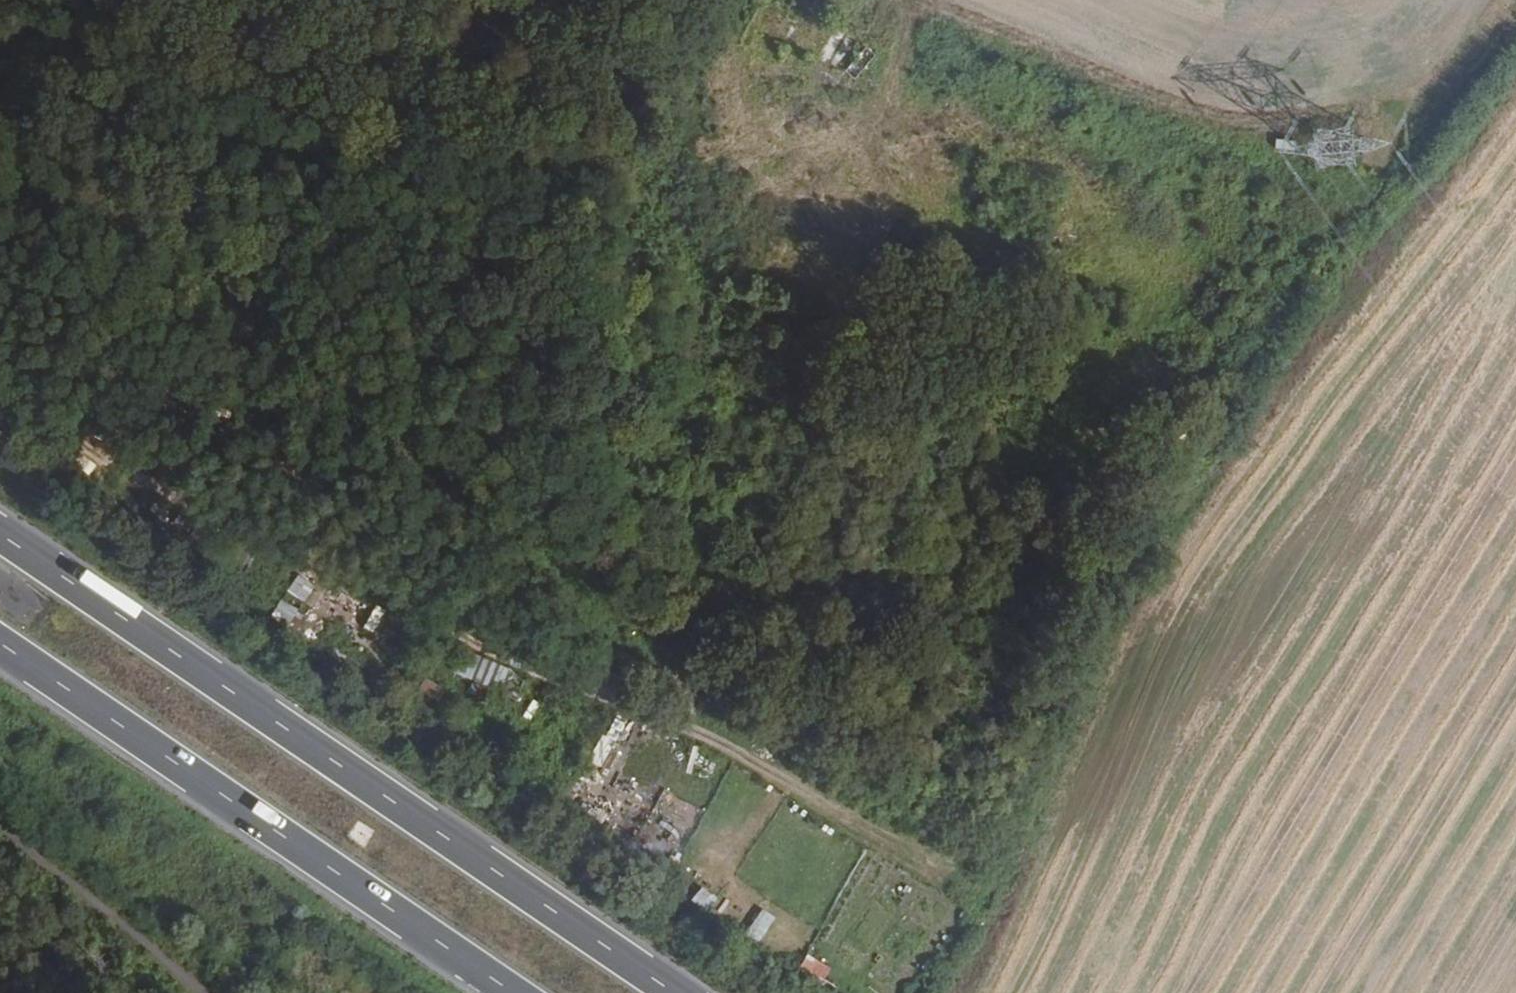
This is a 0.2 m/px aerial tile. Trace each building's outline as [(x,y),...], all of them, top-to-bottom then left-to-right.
[(817,62),(824,47),(783,29),(794,5),(783,0),(760,0),(747,30),(817,62)] [(857,81),(875,53),(864,46),(846,74),(857,81)] [(500,692),(510,670),(462,649),(452,671),(500,692)] [(419,690),(436,704),(445,692),(428,678),(419,690)] [(708,912),(717,898),(700,887),(691,901),(708,912)] [(745,934),(759,943),(776,916),(761,908),(745,934)] [(806,954),(799,968),(825,981),(832,967),(806,954)]
